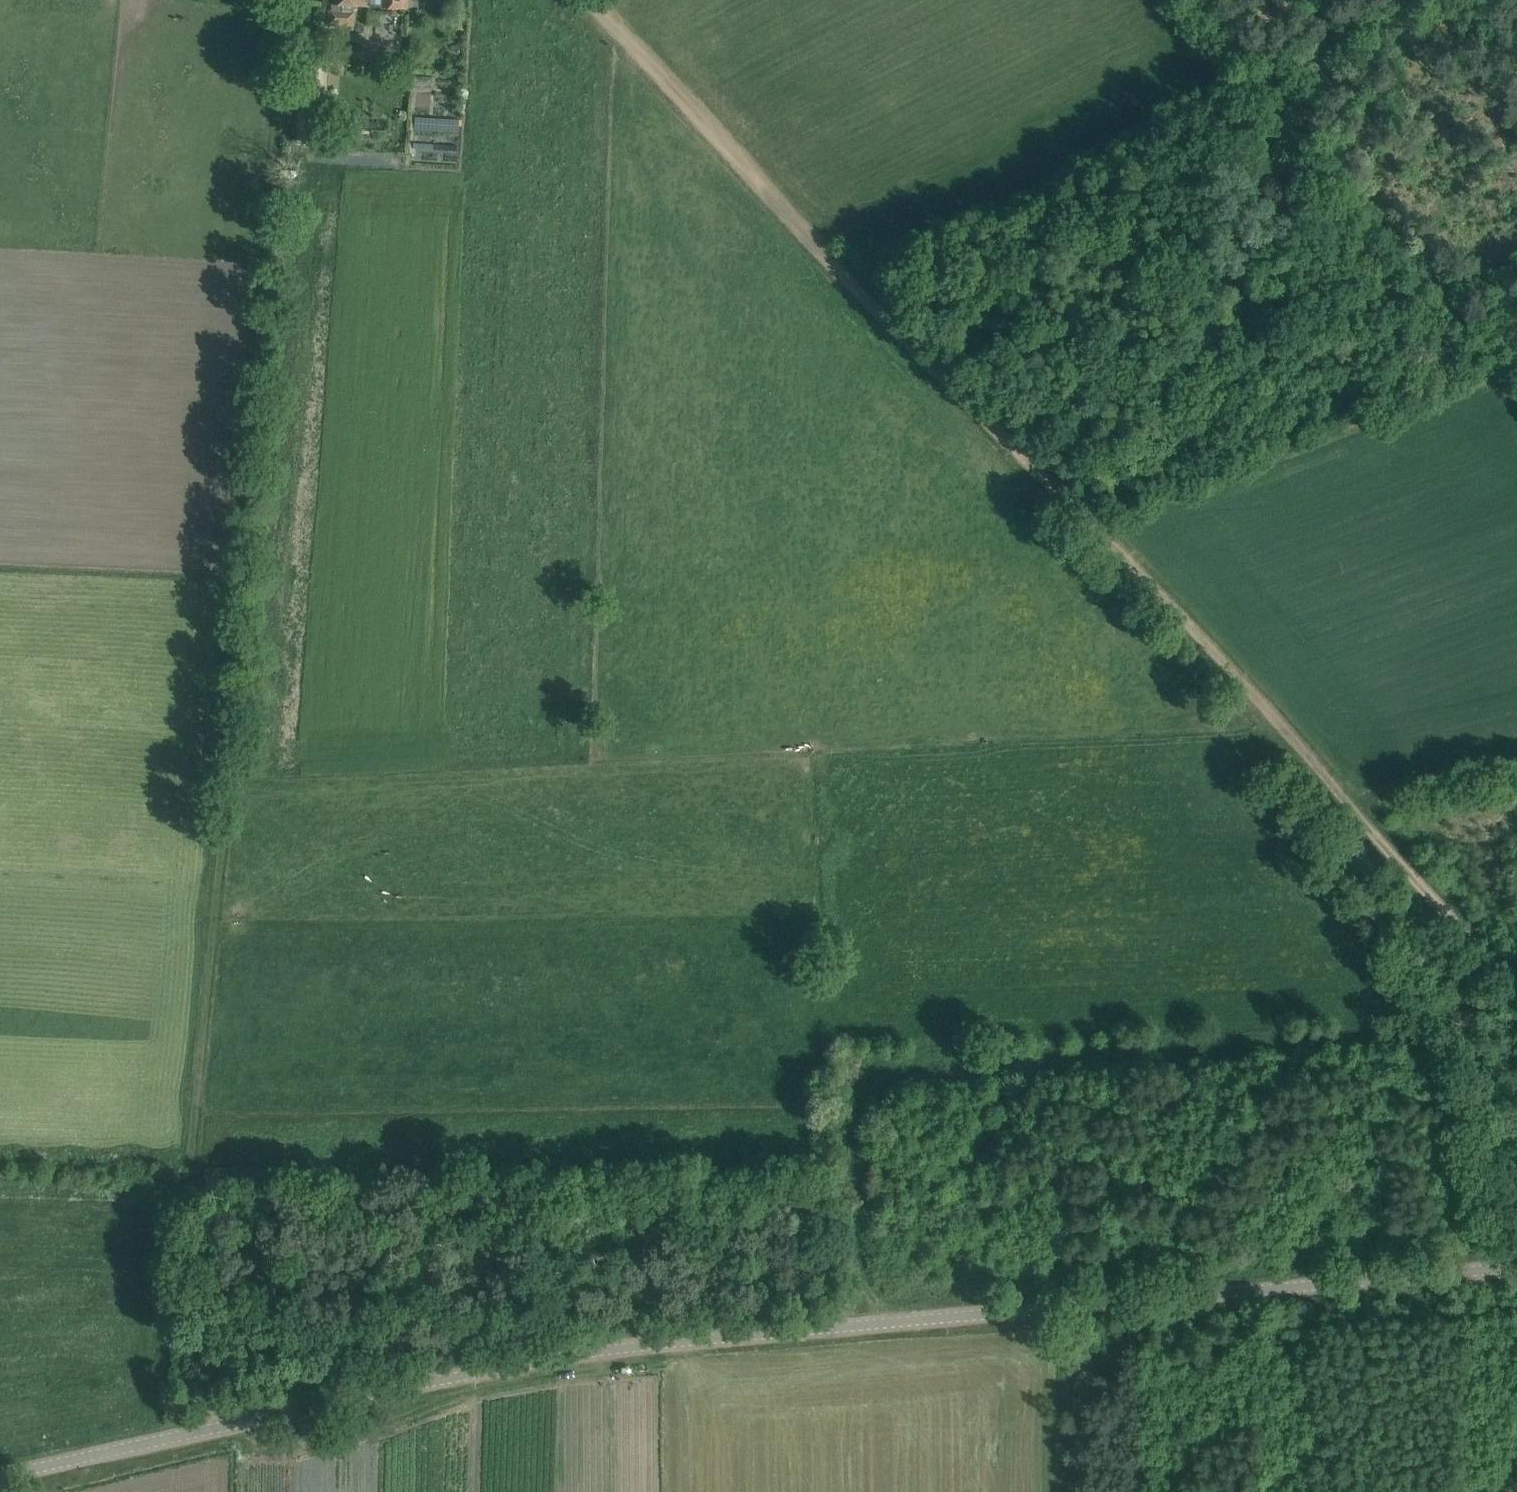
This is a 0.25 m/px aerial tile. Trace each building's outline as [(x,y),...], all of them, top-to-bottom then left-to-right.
[(353,6),(408,9),(408,0),(324,0),(324,4),(331,4),(331,9),(329,10),(328,25),(354,26),(355,12),(352,12),(353,6)] [(415,116),(415,129),(451,131),(452,118),(415,116)]
